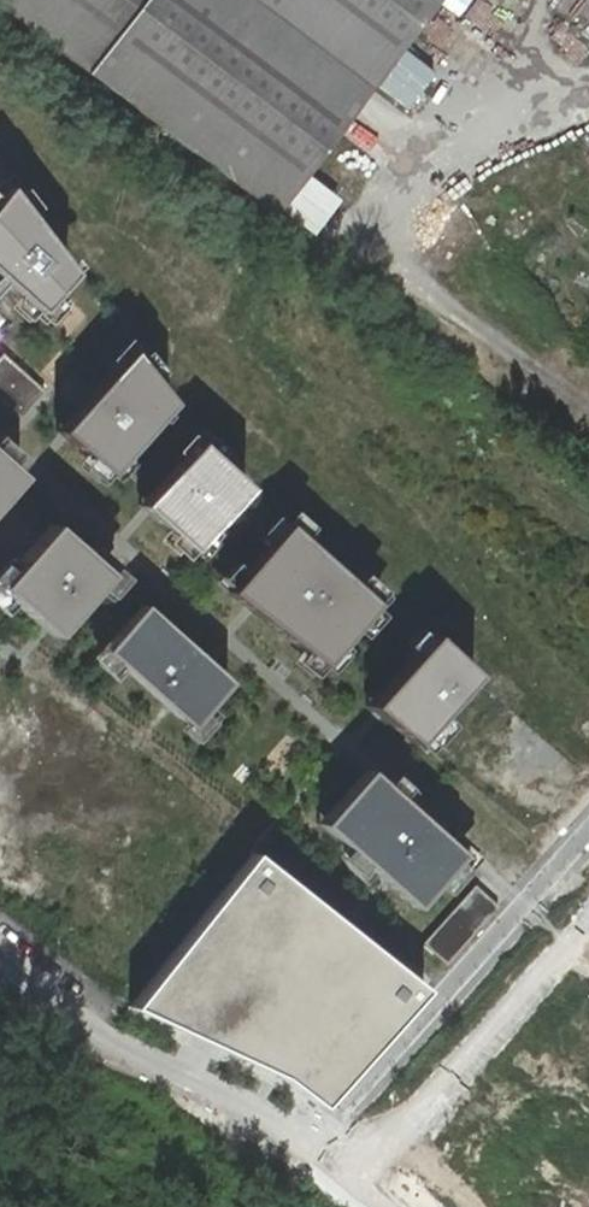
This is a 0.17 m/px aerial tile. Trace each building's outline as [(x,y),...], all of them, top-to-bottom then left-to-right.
[(86,72),(274,215),(275,213),(304,174),(435,0),(0,0),(0,7),(86,72)] [(405,109),(431,72),(399,49),(372,86),(405,109)] [(7,167),(0,176),(0,293),(24,313),(63,274),(76,259),(7,167)] [(339,200),(304,174),(275,213),(309,239),(339,200)] [(141,345),(74,412),(1,349),(0,350),(0,415),(42,449),(57,432),(114,481),(185,404),(141,345)] [(242,488),(187,440),(124,512),(179,559),(242,488)] [(0,460),(0,495),(18,476),(0,460)] [(47,524),(0,577),(0,594),(47,636),(103,573),(47,524)] [(359,606),(276,533),(226,589),(292,647),(309,662),(359,606)] [(226,682),(139,604),(97,649),(186,728),(226,682)] [(468,673),(421,632),(358,703),(367,707),(406,742),(468,673)] [(460,854),(364,769),(315,823),(411,908),(460,854)] [(425,989),(253,854),(130,1008),(277,1075),(319,1107),(425,989)]
